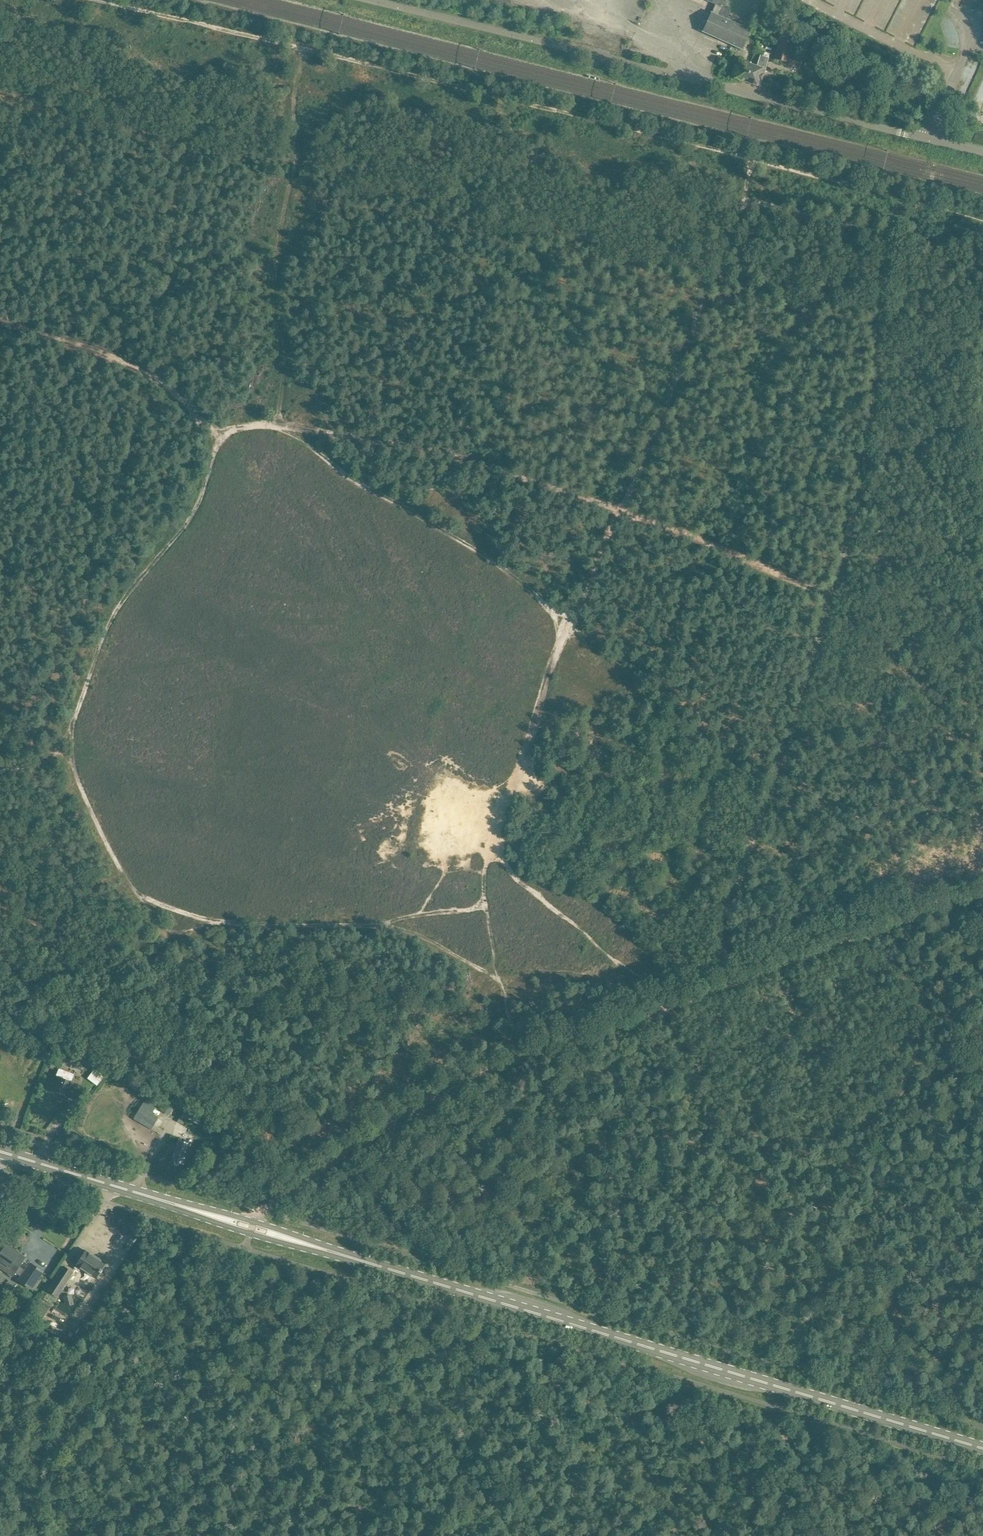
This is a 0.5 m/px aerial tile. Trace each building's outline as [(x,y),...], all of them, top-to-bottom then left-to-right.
[(708,1),(716,5),(712,14),(711,13),(711,14),(707,21),(707,23),(703,31),(728,43),(730,43),(742,49),(750,31),(749,30),(742,27),(725,20),(729,12),(729,10),(724,8),(727,0),(706,0),(708,1)] [(781,33),(778,46),(787,49),(791,50),(794,36),(781,33)] [(787,49),(778,46),(774,59),(780,61),(779,64),(786,66),(790,52),(791,50),(787,49)] [(750,64),(744,81),(759,86),(769,58),(760,55),(756,66),(750,64)] [(732,77),(744,81),(750,64),(737,60),(732,77)] [(977,112),(968,110),(965,122),(974,124),(977,112)] [(70,1073),(59,1068),(56,1076),(60,1078),(55,1091),(66,1096),(73,1077),(69,1076),(70,1073)] [(136,1115),(154,1125),(158,1116),(142,1106),(136,1115)] [(87,1140),(70,1128),(62,1138),(84,1144),(87,1140)] [(178,1139),(174,1150),(171,1159),(174,1160),(175,1163),(178,1164),(181,1163),(184,1163),(187,1154),(190,1143),(178,1139)] [(4,1265),(2,1267),(13,1275),(15,1272),(21,1276),(19,1280),(32,1288),(43,1272),(30,1263),(25,1271),(19,1266),(24,1258),(0,1242),(0,1262),(4,1265)] [(82,1254),(78,1260),(79,1261),(75,1268),(79,1271),(81,1268),(95,1278),(97,1276),(98,1276),(101,1272),(102,1270),(105,1266),(104,1265),(105,1263),(95,1256),(94,1257),(91,1255),(92,1254),(86,1250),(83,1254),(82,1254)] [(63,1267),(48,1289),(57,1295),(72,1273),(63,1267)]
